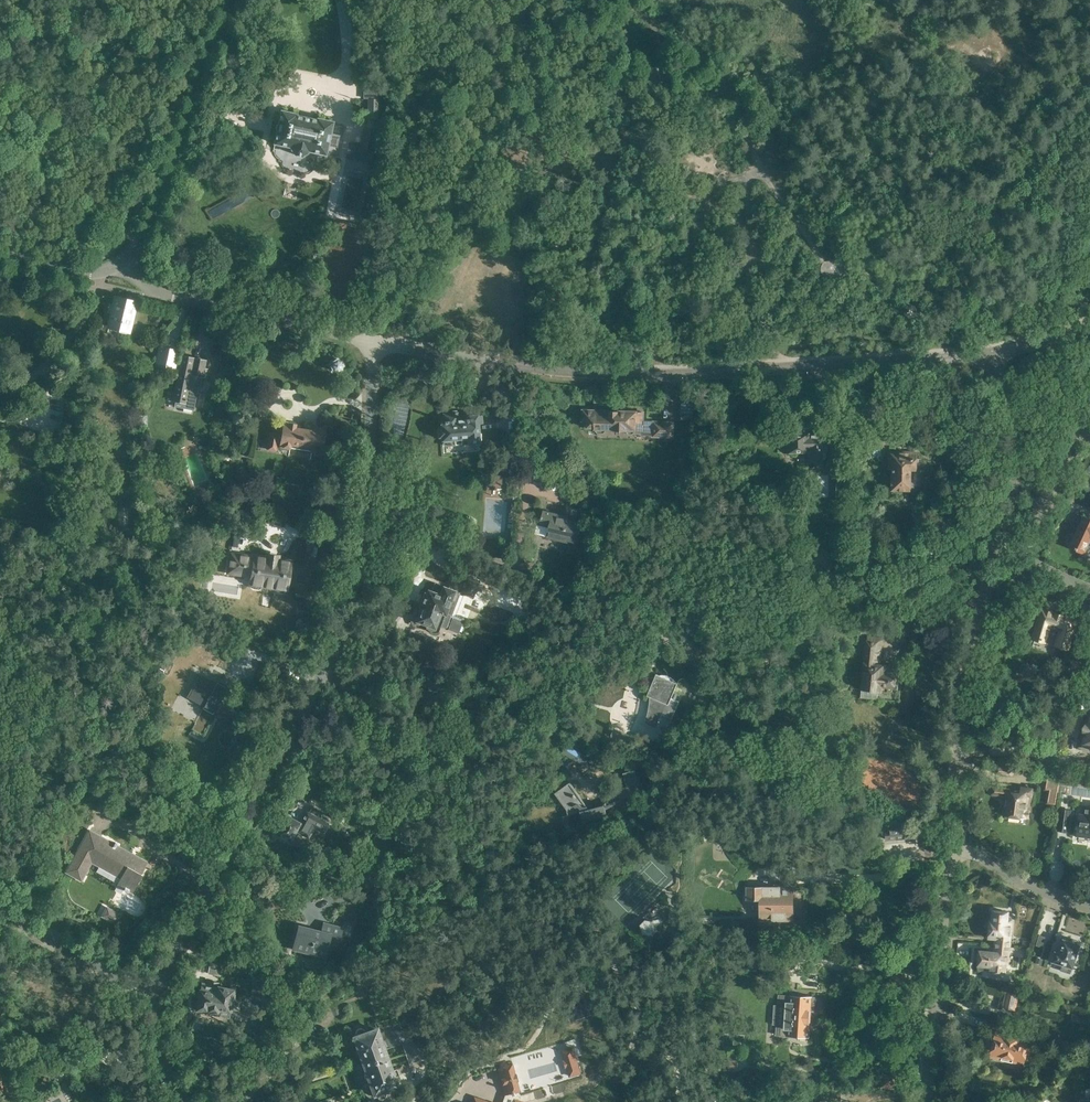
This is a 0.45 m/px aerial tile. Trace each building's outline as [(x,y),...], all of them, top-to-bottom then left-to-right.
[(332,132),(334,122),(318,118),(317,120),(296,115),(297,114),(282,110),(275,143),(292,147),(292,148),(296,154),(302,155),(308,152),(308,150),(327,154),(329,145),(335,147),(338,133),(332,132)] [(334,213),(360,218),(376,146),(349,141),(334,213)] [(135,329),(137,319),(136,317),(138,317),(139,312),(137,309),(134,308),(136,302),(116,297),(108,328),(128,333),(129,330),(132,331),(135,329)] [(174,370),(178,350),(158,346),(154,366),(174,370)] [(173,401),(186,403),(186,400),(187,400),(195,401),(198,390),(199,386),(200,386),(202,377),(205,377),(207,369),(204,368),(206,360),(183,355),(173,401)] [(345,365),(342,359),(337,358),(332,360),(330,366),(332,371),(337,372),(343,369),(345,365)] [(847,402),(852,427),(862,426),(857,400),(847,402)] [(681,416),(689,417),(691,402),(683,401),(681,416)] [(628,431),(628,434),(633,434),(633,431),(635,431),(642,431),(642,434),(653,434),(653,436),(673,437),(673,422),(653,421),(653,422),(643,421),(643,412),(583,410),(583,426),(595,426),(595,430),(597,430),(597,433),(603,433),(604,430),(606,430),(606,428),(614,428),(614,430),(626,430),(626,431),(628,431)] [(455,442),(460,442),(461,440),(461,438),(468,438),(468,443),(480,442),(478,422),(482,422),(481,415),(455,417),(455,412),(449,413),(449,421),(441,422),(442,428),(438,428),(439,436),(442,436),(442,440),(454,439),(454,441),(455,442)] [(279,446),(279,447),(290,449),(290,447),(311,451),(322,453),(325,429),(314,427),(314,430),(296,427),(297,423),(288,421),(288,424),(283,423),(281,435),(279,435),(279,433),(270,431),(267,450),(276,451),(277,446),(279,446)] [(826,449),(826,434),(810,434),(810,433),(789,434),(789,440),(787,440),(787,451),(790,451),(791,453),(793,455),(795,455),(797,455),(798,453),(799,451),(810,451),(810,460),(825,460),(825,449),(826,449)] [(523,440),(515,439),(512,474),(520,474),(523,440)] [(830,448),(830,466),(840,466),(840,448),(830,448)] [(912,470),(917,470),(917,451),(888,450),(887,469),(892,469),(891,487),(891,489),(911,490),(912,470)] [(518,497),(519,494),(518,494),(519,488),(511,487),(510,499),(517,500),(518,497)] [(547,537),(576,544),(581,522),(562,518),(563,515),(543,510),(541,524),(550,526),(547,537)] [(1082,517),(1069,545),(1084,552),(1087,545),(1084,544),(1088,534),(1089,535),(1089,520),(1082,517)] [(818,563),(830,571),(834,565),(832,563),(836,556),(823,547),(817,556),(821,559),(818,563)] [(231,553),(227,580),(253,584),(252,586),(254,588),(259,589),(261,587),(261,585),(276,587),(276,590),(277,592),(282,592),(284,591),(285,589),(287,589),(291,562),(279,560),(279,558),(267,556),(267,558),(255,556),(254,557),(231,553)] [(421,605),(423,606),(424,605),(447,614),(447,613),(452,600),(454,601),(457,592),(473,598),(480,581),(474,579),(464,575),(463,576),(455,573),(449,589),(444,587),(444,588),(436,585),(433,592),(429,591),(428,594),(425,593),(421,605)] [(423,606),(419,616),(417,615),(415,616),(414,619),(416,623),(419,625),(421,623),(421,622),(427,624),(425,628),(432,632),(439,632),(440,627),(446,627),(451,615),(450,614),(447,613),(447,614),(424,605),(423,606)] [(1056,645),(1067,648),(1076,619),(1042,609),(1033,638),(1045,642),(1049,626),(1061,629),(1056,645)] [(861,697),(878,699),(879,690),(888,691),(889,686),(898,687),(899,674),(899,671),(888,669),(889,665),(884,664),(880,663),(882,638),(868,637),(866,659),(865,659),(861,688),(862,689),(861,697)] [(401,657),(413,661),(417,651),(405,647),(401,657)] [(1068,671),(1079,675),(1082,663),(1072,659),(1068,671)] [(187,697),(215,712),(228,687),(200,672),(187,697)] [(650,701),(648,712),(647,715),(647,717),(645,721),(645,722),(657,728),(660,722),(662,718),(661,718),(663,714),(673,718),(680,701),(672,697),(678,683),(657,674),(653,682),(649,682),(650,685),(650,687),(650,689),(650,693),(650,696),(650,699),(650,701)] [(1089,708),(1079,743),(1089,746),(1089,708)] [(634,737),(614,728),(613,731),(611,735),(613,741),(616,744),(620,746),(625,746),(629,744),(632,742),(634,737)] [(591,758),(567,744),(562,753),(586,767),(591,758)] [(646,792),(643,782),(640,783),(638,776),(635,777),(634,772),(623,774),(626,786),(616,789),(619,799),(646,792)] [(1045,803),(1056,805),(1061,775),(1047,773),(1043,790),(1047,791),(1046,795),(1047,795),(1045,803)] [(607,815),(604,804),(589,808),(570,782),(555,793),(567,809),(568,814),(580,811),(583,821),(607,815)] [(1024,817),(1029,818),(1030,809),(1028,808),(1029,797),(1032,798),(1033,788),(1021,786),(1021,790),(993,786),(991,794),(1006,796),(1004,814),(1024,817)] [(1084,805),(1082,814),(1079,814),(1076,835),(1089,837),(1089,806),(1084,805)] [(331,808),(328,815),(338,818),(340,811),(331,808)] [(1069,811),(1059,809),(1056,832),(1067,833),(1069,811)] [(276,834),(291,842),(297,831),(308,838),(319,819),(307,811),(300,823),(286,815),(276,834)] [(907,838),(905,823),(885,825),(887,840),(907,838)] [(146,862),(135,856),(134,857),(116,847),(118,843),(116,842),(115,843),(90,830),(67,871),(81,879),(92,860),(111,871),(113,869),(123,875),(118,885),(124,888),(124,889),(128,892),(128,891),(132,893),(143,875),(140,873),(146,862)] [(759,919),(794,919),(793,887),(781,887),(781,883),(775,883),(775,887),(746,888),(746,900),(760,900),(759,919)] [(105,917),(115,923),(120,914),(110,908),(105,917)] [(995,945),(1010,946),(1013,919),(1009,918),(1009,912),(993,910),(992,921),(990,921),(989,929),(990,929),(989,937),(995,938),(995,945)] [(649,916),(640,923),(651,934),(659,927),(649,916)] [(331,938),(341,941),(344,927),(323,921),(321,929),(298,924),(292,949),(326,958),(331,938)] [(1034,945),(1042,947),(1045,936),(1037,934),(1034,945)] [(1060,970),(1070,973),(1080,944),(1078,943),(1079,941),(1072,938),(1071,941),(1063,938),(1058,952),(1055,951),(1052,960),(1062,964),(1060,970)] [(1010,946),(995,945),(994,952),(979,950),(978,965),(989,966),(988,971),(1005,973),(1007,971),(1007,963),(1009,964),(1010,946)] [(289,965),(292,970),(296,971),(299,967),(298,962),(293,961),(289,965)] [(370,986),(364,970),(353,974),(359,990),(370,986)] [(889,985),(905,987),(906,975),(891,973),(889,985)] [(264,984),(252,981),(249,993),(261,995),(264,984)] [(218,1014),(217,1017),(229,1019),(231,1012),(238,1014),(241,1000),(234,998),(235,989),(218,985),(217,990),(211,989),(212,986),(206,985),(205,989),(201,988),(196,1009),(218,1014)] [(1002,1006),(1015,1009),(1019,993),(1006,990),(1002,1006)] [(785,1015),(811,1016),(811,1011),(815,1011),(816,996),(790,995),(790,1001),(786,1001),(785,1015)] [(1089,1024),(1089,1016),(1077,1013),(1078,1011),(1072,1010),(1072,1012),(1070,1020),(1089,1024)] [(811,1016),(785,1015),(785,1021),(779,1021),(779,1027),(773,1026),(773,1037),(781,1038),(785,1033),(787,1033),(787,1035),(809,1036),(811,1016)] [(354,1035),(362,1057),(386,1049),(386,1048),(403,1043),(412,1040),(412,1039),(413,1039),(413,1038),(410,1039),(409,1037),(408,1036),(406,1034),(404,1032),(401,1031),(400,1030),(397,1030),(394,1030),(392,1031),(390,1032),(388,1033),(387,1034),(386,1036),(386,1038),(383,1039),(378,1026),(354,1035)] [(989,1064),(999,1066),(1001,1058),(1022,1063),(1028,1039),(996,1032),(989,1064)] [(412,1040),(403,1043),(403,1044),(404,1044),(410,1063),(426,1057),(420,1040),(412,1042),(412,1040)] [(386,1049),(362,1057),(375,1094),(376,1096),(378,1098),(380,1099),(383,1099),(385,1098),(386,1096),(387,1095),(387,1092),(386,1090),(397,1086),(394,1077),(399,1075),(397,1068),(394,1069),(386,1049)] [(572,1053),(563,1057),(570,1077),(580,1073),(572,1053)] [(498,1068),(505,1095),(511,1093),(512,1094),(522,1091),(519,1081),(520,1080),(517,1073),(514,1063),(501,1066),(501,1065),(499,1066),(500,1068),(498,1068)] [(8,1092),(4,1079),(0,1066),(0,1095),(8,1092)] [(828,1073),(828,1086),(838,1086),(837,1073),(828,1073)] [(880,1088),(895,1089),(896,1075),(881,1074),(880,1088)] [(841,1091),(823,1091),(823,1101),(841,1101),(841,1091)]
